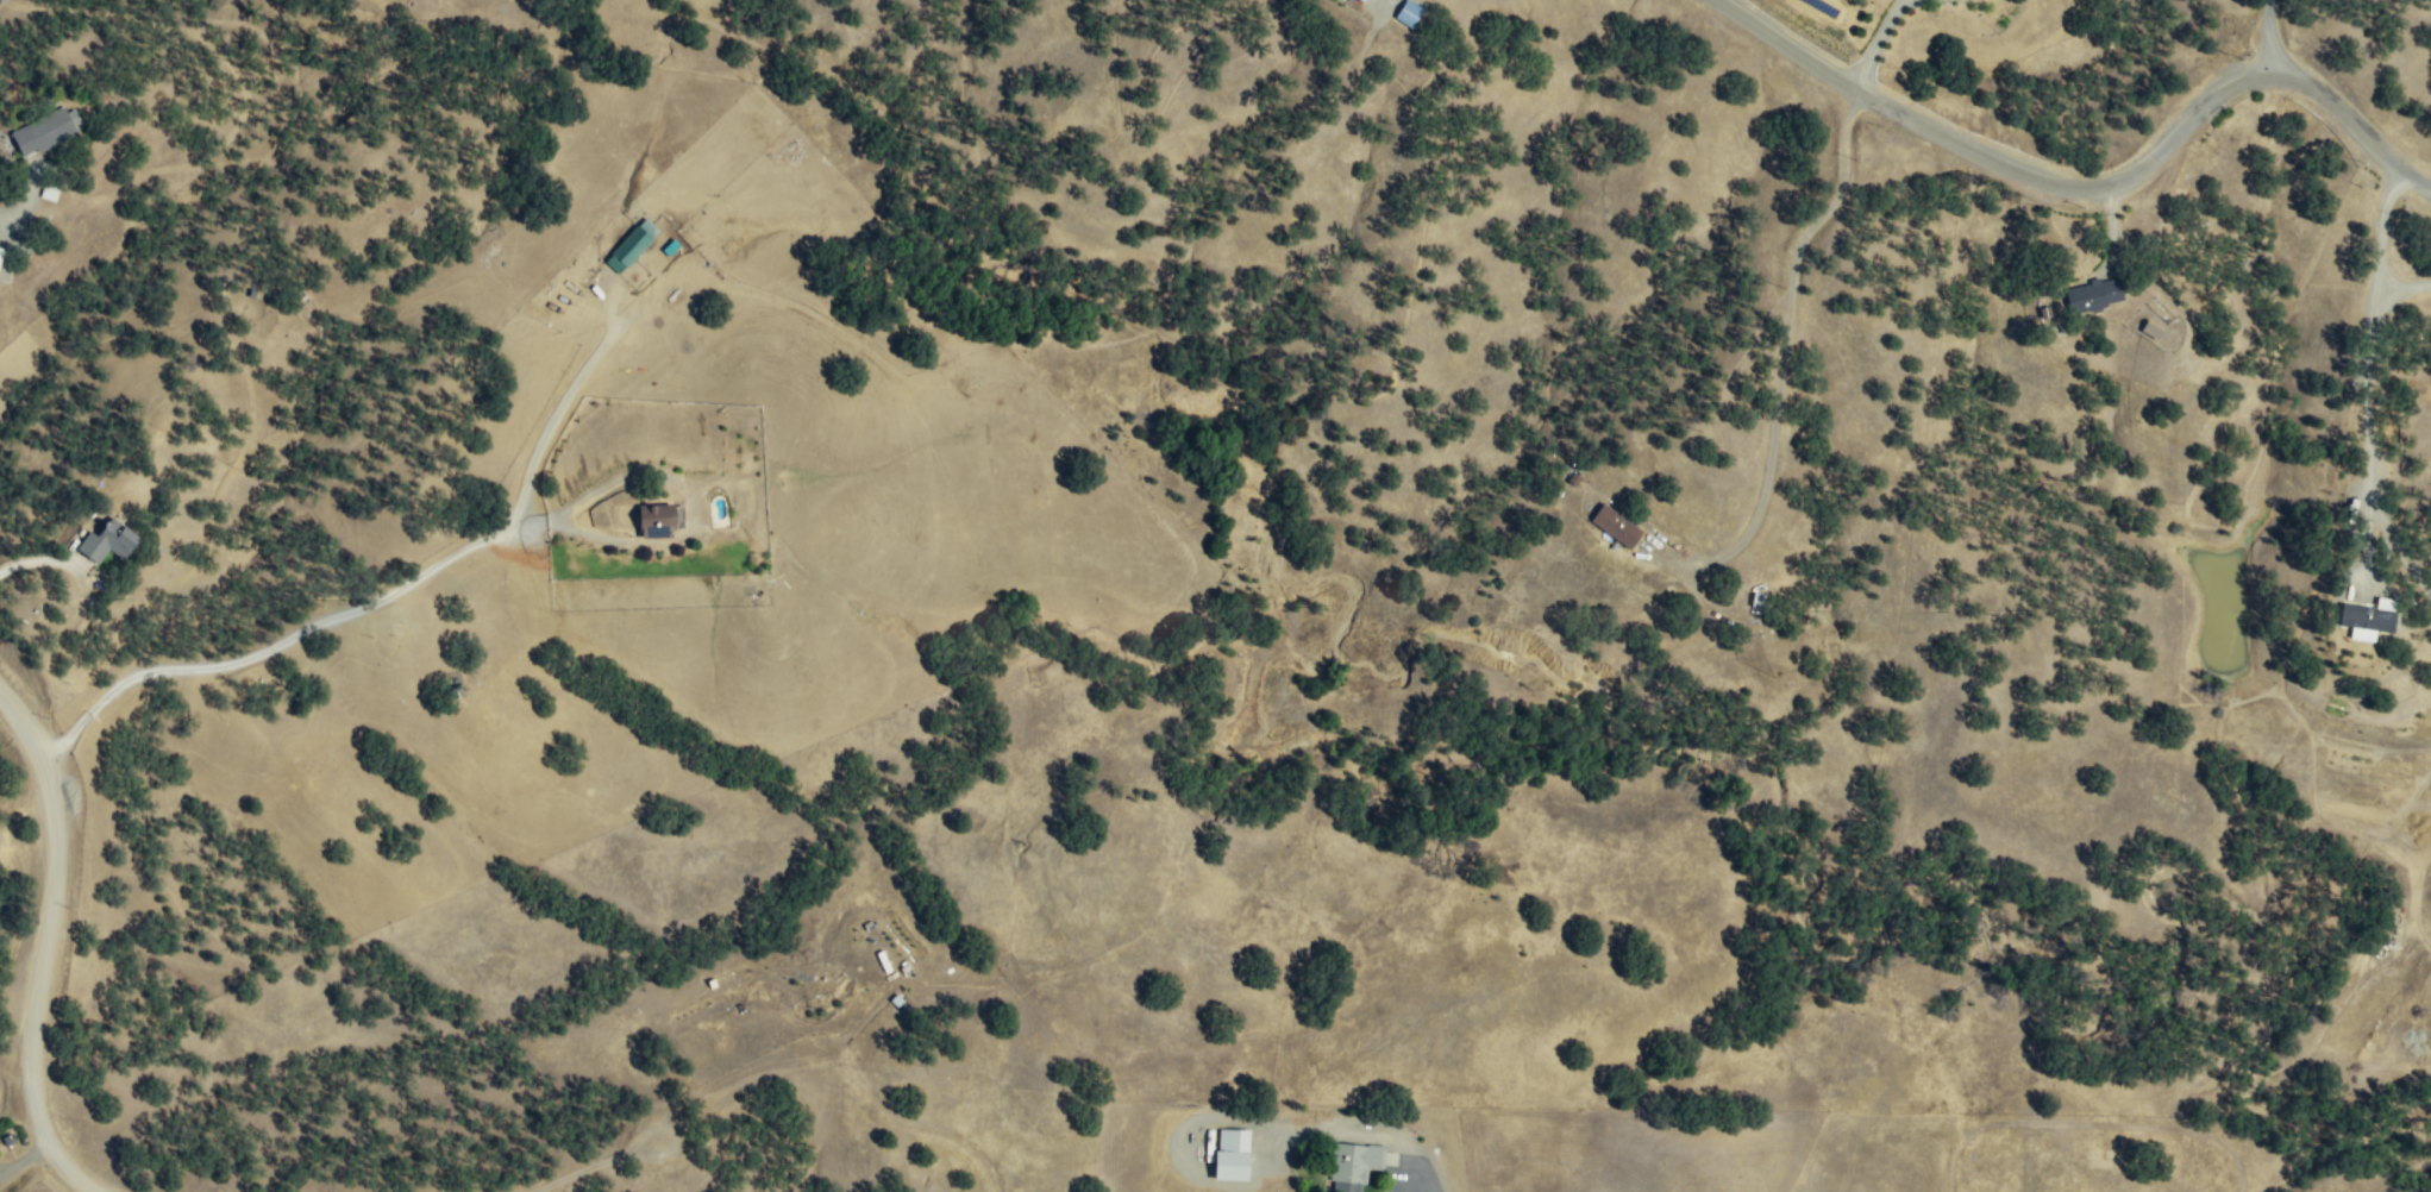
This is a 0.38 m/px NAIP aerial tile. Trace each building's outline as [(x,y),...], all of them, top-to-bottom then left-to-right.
[(1410,27),(1422,8),(1410,0),(1403,0),(1393,16),(1410,27)] [(75,131),(61,103),(8,132),(20,153),(33,146),(36,151),(75,131)] [(59,187),(43,183),(40,197),(55,201),(59,187)] [(603,261),(619,275),(659,230),(643,216),(603,261)] [(2125,302),(2119,276),(2100,280),(2066,287),(2072,314),(2125,302)] [(2140,331),(2157,339),(2163,327),(2146,319),(2140,331)] [(1590,520),(1629,549),(1642,531),(1603,502),(1590,520)] [(683,528),(681,503),(638,505),(639,537),(671,536),(670,529),(683,528)] [(73,548),(95,564),(106,549),(119,559),(136,537),(110,517),(95,537),(86,530),(73,548)] [(2376,606),(2342,603),(2339,625),(2351,627),(2350,639),(2374,641),(2376,630),(2393,632),(2397,599),(2377,597),(2376,606)] [(1248,1129),(1216,1129),(1214,1180),(1247,1180),(1248,1129)] [(1384,1146),(1334,1143),(1332,1181),(1335,1181),(1334,1191),(1361,1191),(1361,1183),(1366,1183),(1367,1169),(1383,1170),(1384,1146)]
